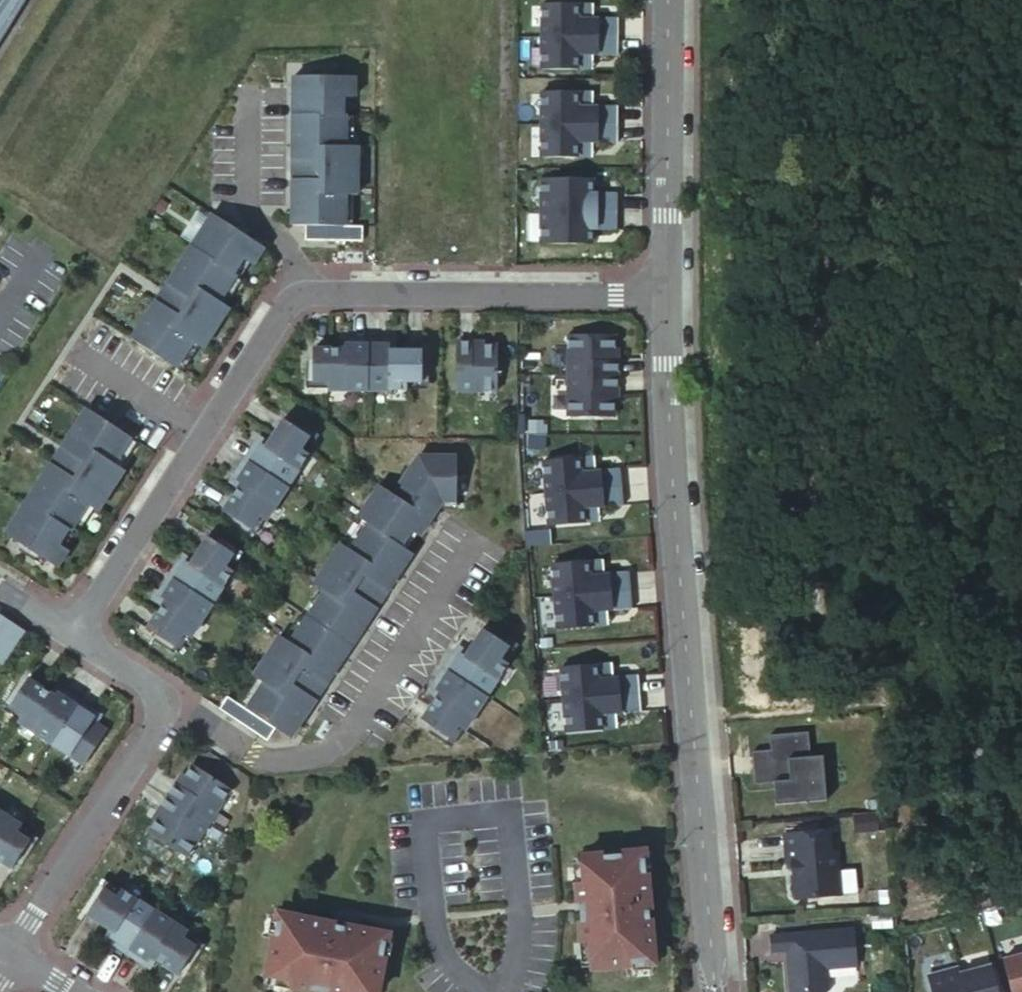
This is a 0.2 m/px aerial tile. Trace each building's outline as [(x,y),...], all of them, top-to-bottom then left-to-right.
[(19,0),(0,0),(0,30),(19,0)] [(594,4),(543,3),(543,35),(619,36),(620,19),(594,19),(594,4)] [(619,36),(543,35),(543,68),(594,68),(594,52),(619,53),(619,36)] [(357,81),(297,81),(296,232),(348,232),(348,217),(352,217),(352,200),(358,200),(358,152),(352,152),(352,121),(347,121),(347,103),(356,103),(357,81)] [(594,92),(543,91),(543,123),(619,124),(619,107),(594,107),(594,92)] [(619,124),(543,123),(542,156),(594,157),(594,140),(618,140),(619,124)] [(592,195),(592,178),(557,178),(557,211),(617,211),(617,195),(592,195)] [(617,228),(617,211),(557,211),(557,243),(593,244),(593,228),(617,228)] [(214,217),(130,345),(176,374),(184,361),(188,362),(197,349),(202,352),(229,311),(224,308),(241,281),(236,278),(245,265),(253,270),(266,250),(214,217)] [(615,335),(569,335),(569,376),(618,376),(618,348),(615,348),(615,335)] [(474,341),(458,340),(458,391),(499,391),(499,345),(474,345),(474,341)] [(389,345),(349,344),(349,349),(315,349),(314,382),(329,382),(329,390),(408,391),(408,382),(422,383),(423,351),(389,351),(389,345)] [(618,403),(618,376),(569,376),(569,417),(615,417),(615,403),(618,403)] [(135,443),(88,414),(7,540),(60,574),(71,557),(64,553),(89,514),(95,518),(123,476),(117,472),(135,443)] [(312,435),(284,418),(266,448),(261,444),(240,478),(244,480),(226,508),(253,525),(261,513),(267,517),(308,451),(303,448),(312,435)] [(541,440),(526,440),(526,450),(541,450),(541,440)] [(269,680),(252,707),(234,696),(226,708),(272,736),(280,723),(297,734),(413,548),(402,541),(411,526),(422,532),(444,496),(461,495),(460,455),(427,456),(409,484),(414,487),(407,498),(380,482),(361,512),(371,519),(353,547),(342,540),(317,581),(327,587),(294,640),(283,633),(258,673),(269,680)] [(595,457),(545,461),(547,493),(623,487),(622,470),(597,472),(595,457)] [(623,487),(547,493),(550,526),(601,521),(600,505),(625,503),(623,487)] [(167,598),(149,626),(177,645),(185,632),(191,635),(233,571),(227,568),(235,555),(208,538),(190,566),(184,563),(163,595),(167,598)] [(604,560),(553,564),(556,596),(632,590),(631,574),(606,576),(604,560)] [(632,590),(556,596),(558,629),(610,625),(608,608),(633,606),(632,590)] [(5,621),(0,629),(0,630),(15,640),(20,632),(5,621)] [(517,639),(487,621),(466,654),(457,649),(439,677),(449,683),(429,714),(458,732),(465,720),(472,724),(514,657),(508,654),(517,639)] [(554,639),(544,640),(545,648),(554,647),(554,639)] [(613,663),(562,667),(565,700),(641,693),(639,677),(614,679),(613,663)] [(18,720),(41,686),(19,672),(1,699),(13,708),(9,714),(18,720)] [(51,693),(57,684),(47,677),(41,686),(51,693)] [(57,684),(51,693),(41,686),(18,720),(55,744),(78,710),(83,701),(57,684)] [(641,693),(565,700),(568,732),(618,728),(617,712),(642,710),(641,693)] [(94,708),(83,701),(78,710),(88,717),(94,708)] [(86,764),(109,730),(88,717),(78,710),(55,744),(86,764)] [(771,756),(753,758),(755,790),(774,789),(775,810),(825,806),(822,762),(809,763),(807,738),(769,741),(771,756)] [(232,786),(194,761),(180,783),(178,781),(169,794),(210,821),(232,786)] [(210,821),(169,794),(160,807),(163,809),(149,830),(187,855),(210,821)] [(15,820),(0,811),(0,843),(15,820)] [(13,869),(32,841),(19,832),(23,826),(15,820),(0,843),(0,861),(13,869)] [(829,838),(785,841),(787,870),(792,870),(795,901),(800,906),(841,902),(837,858),(831,858),(829,838)] [(646,854),(647,873),(655,872),(653,853),(646,854)] [(585,881),(581,881),(586,945),(590,945),(592,967),(636,964),(655,963),(647,873),(646,854),(583,858),(585,881)] [(583,858),(575,859),(577,882),(581,881),(585,881),(583,858)] [(87,915),(108,929),(131,894),(122,888),(118,894),(105,886),(87,915)] [(127,954),(155,910),(131,894),(108,929),(119,936),(113,945),(127,954)] [(155,910),(127,954),(140,962),(146,953),(156,960),(179,925),(155,910)] [(271,933),(279,934),(282,915),(275,914),(271,933)] [(282,915),(279,934),(271,976),(293,981),(292,985),(331,991),(379,991),(386,954),(390,936),(282,915)] [(178,974),(196,945),(184,937),(188,931),(179,925),(156,960),(178,974)] [(119,936),(108,929),(102,938),(113,945),(119,936)] [(386,954),(394,956),(397,937),(390,936),(386,954)] [(772,943),(773,959),(788,957),(791,991),(828,991),(827,976),(857,973),(854,936),(772,943)] [(586,945),(582,945),(584,968),(592,967),(590,945),(586,945)] [(150,969),(156,960),(146,953),(140,962),(150,969)] [(1000,962),(1008,991),(1021,991),(1021,957),(1000,962)] [(636,964),(637,971),(656,970),(655,963),(636,964)] [(922,979),(926,991),(996,991),(990,970),(955,979),(953,971),(922,979)] [(271,976),(269,984),(291,989),(292,985),(293,981),(271,976)]
